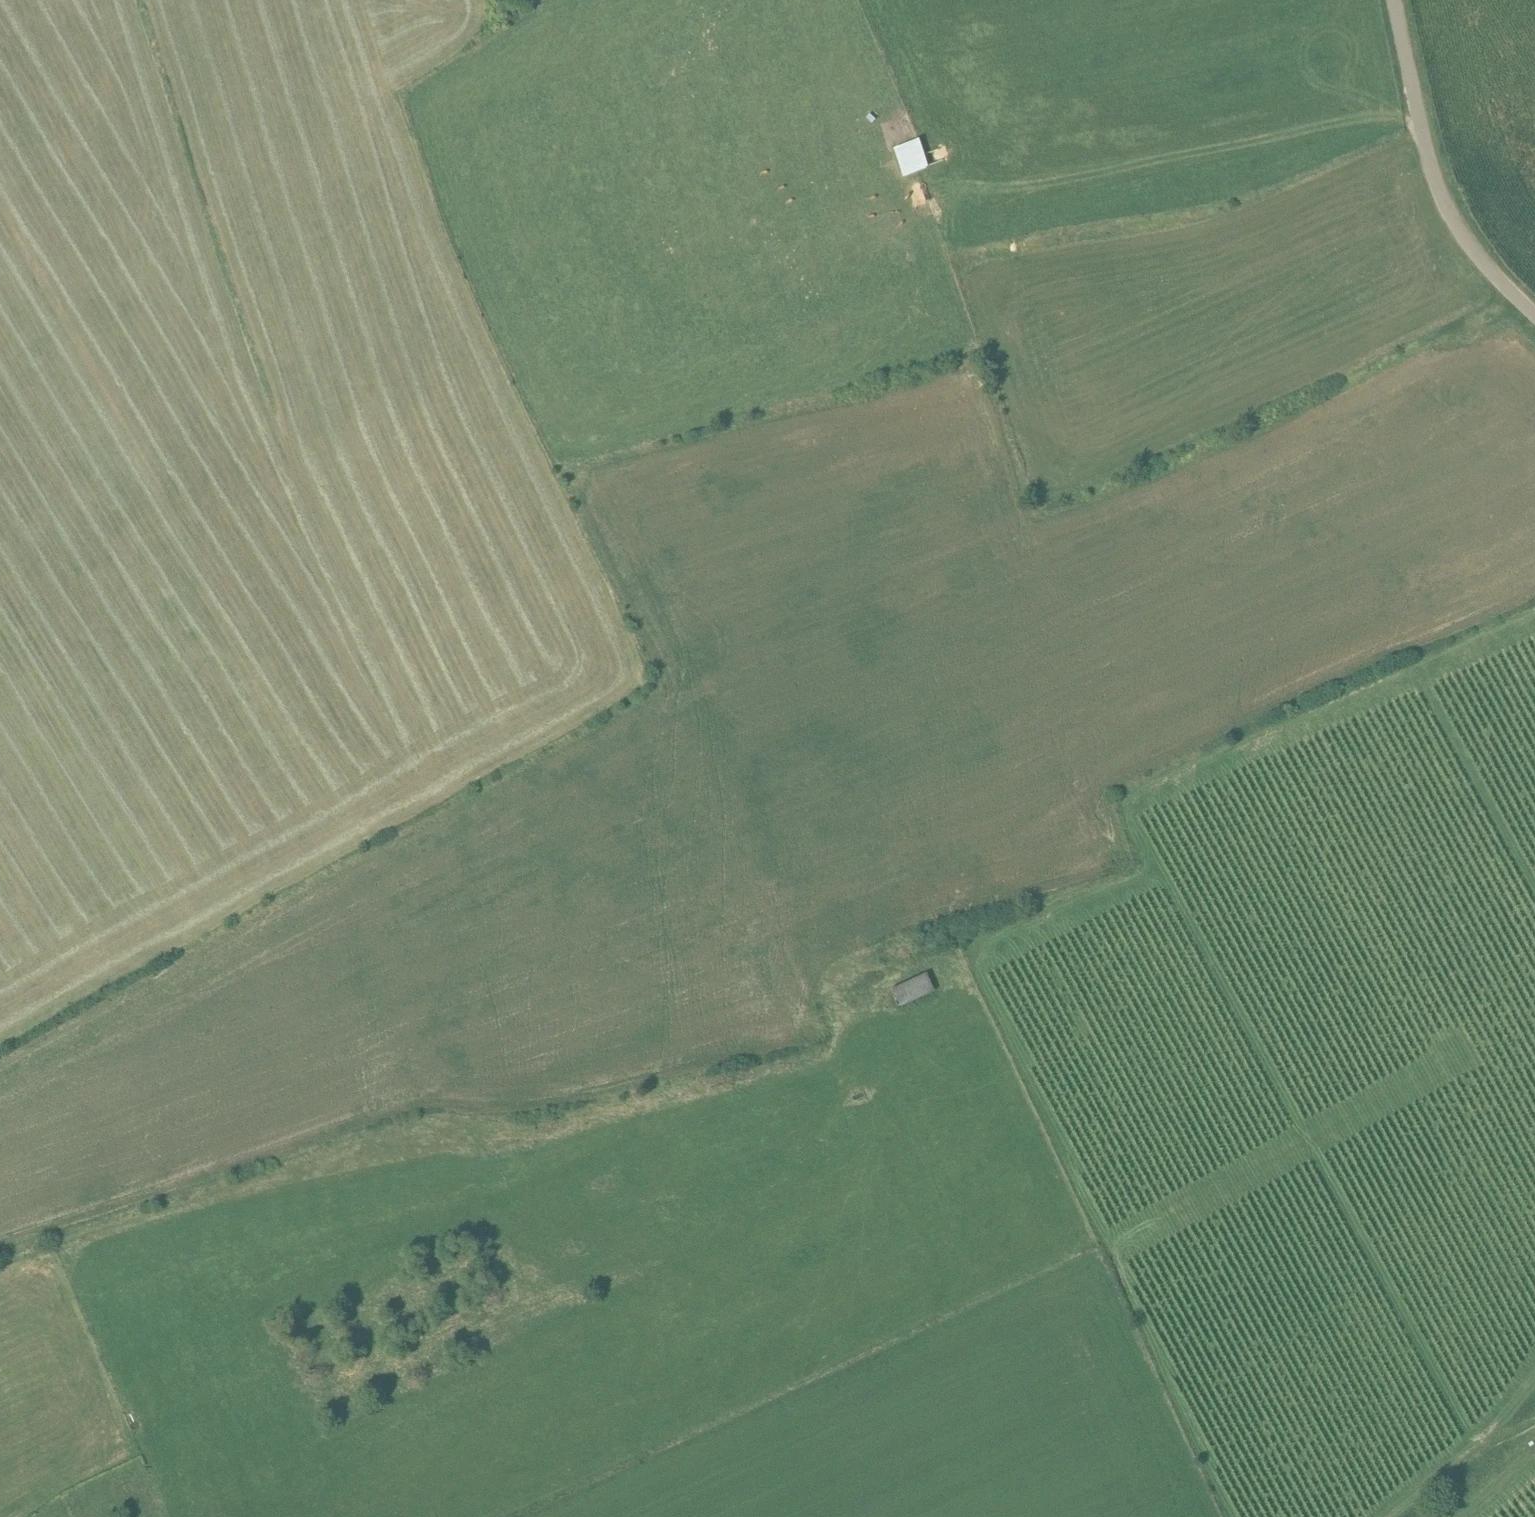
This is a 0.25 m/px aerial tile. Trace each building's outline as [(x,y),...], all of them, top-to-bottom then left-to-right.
[(906,179),(931,171),(922,142),(896,150),(906,179)] [(931,976),(893,988),(900,1008),(938,995),(931,976)]
